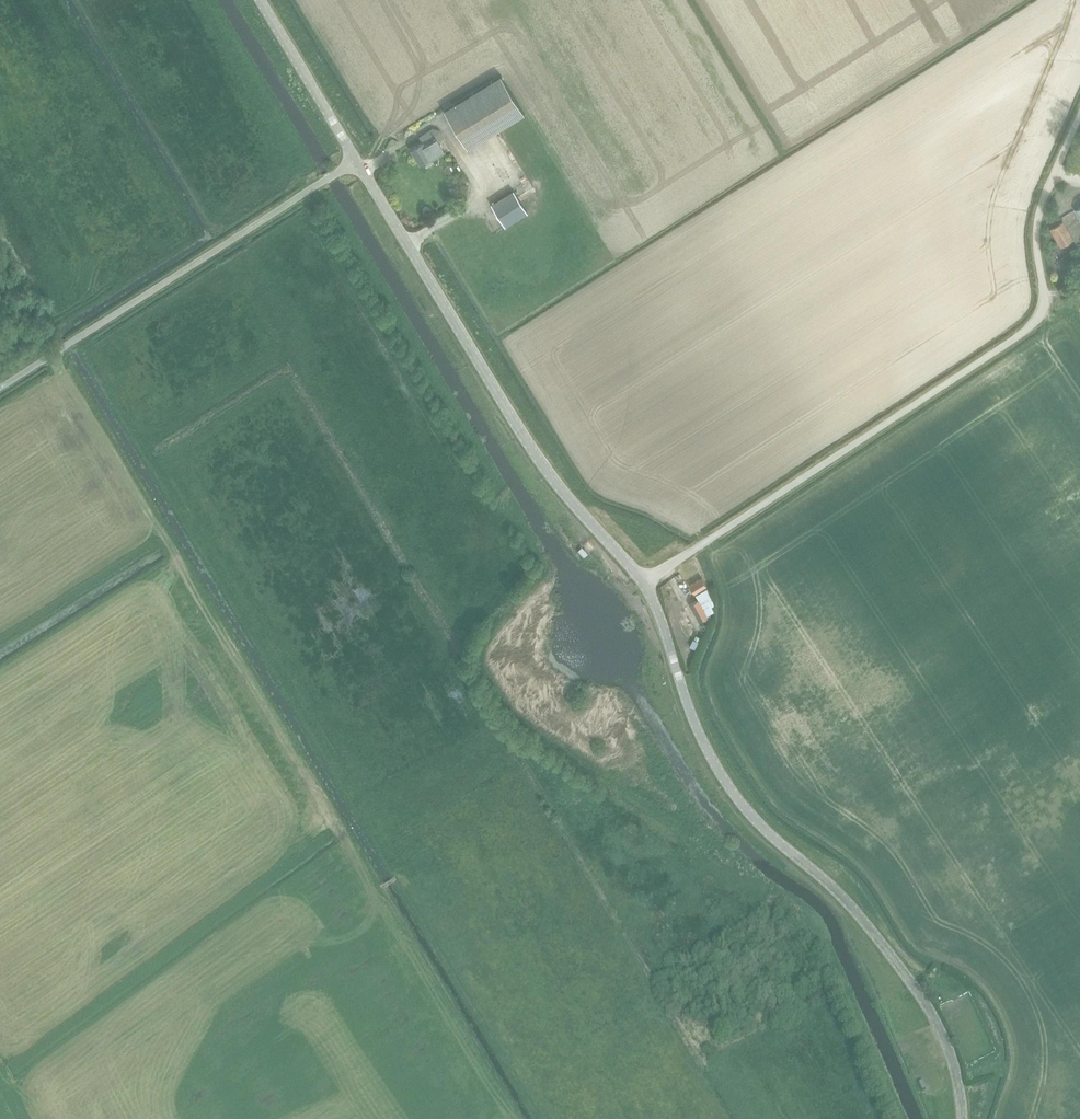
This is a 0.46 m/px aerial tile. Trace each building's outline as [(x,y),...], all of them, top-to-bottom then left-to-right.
[(444,111),(468,148),(524,112),(501,75),(444,111)] [(432,160),(441,154),(445,152),(434,135),(412,149),(421,163),(431,157),(432,160)] [(505,226),(528,212),(513,189),(491,204),(505,226)] [(1061,247),(1074,240),(1063,221),(1050,229),(1061,247)] [(694,592),(707,584),(702,577),(690,585),(694,592)] [(699,620),(714,611),(712,607),(714,606),(713,596),(711,592),(712,591),(710,587),(696,595),(699,600),(691,605),(699,620)] [(689,653),(695,656),(698,648),(693,646),(689,653)]
